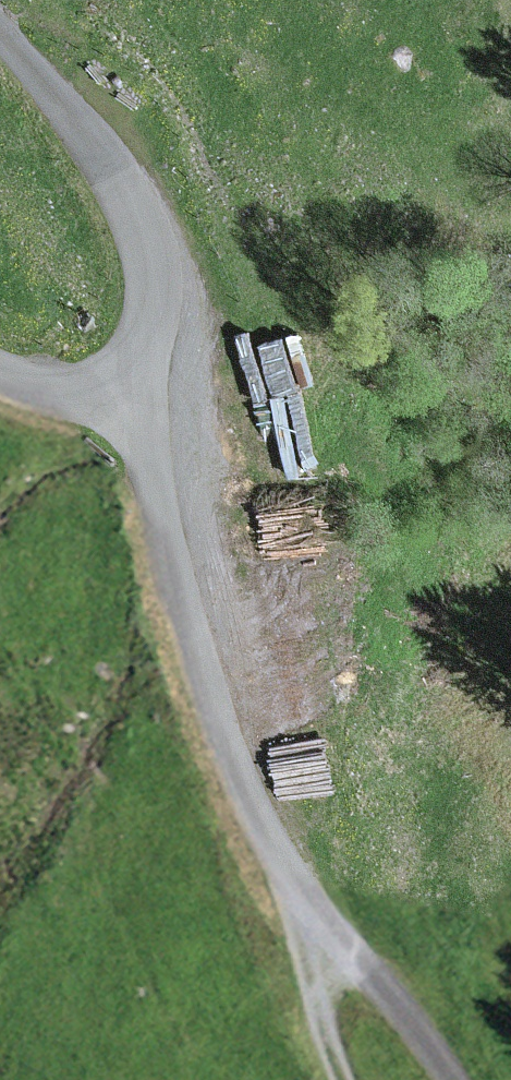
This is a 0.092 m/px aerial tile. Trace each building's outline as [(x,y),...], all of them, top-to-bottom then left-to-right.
[(238,404),(318,388),(305,327),(226,343),(238,404)]
